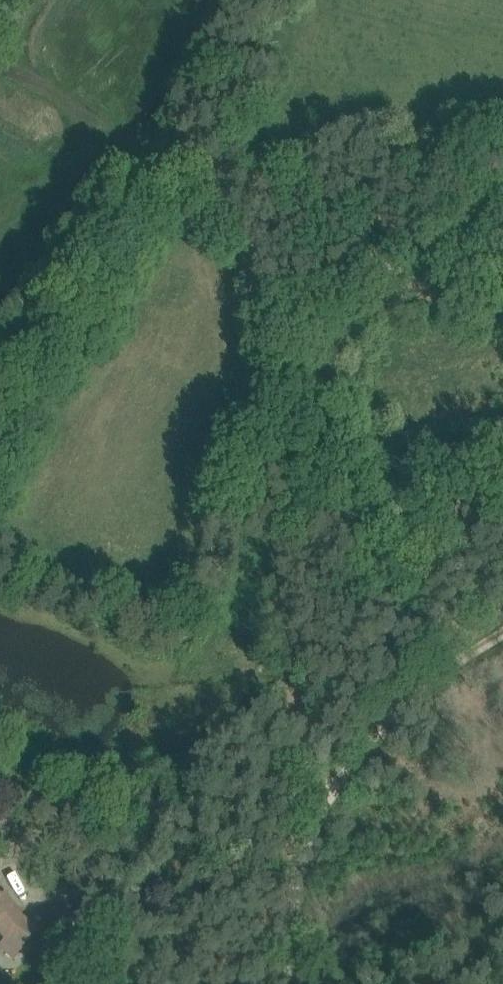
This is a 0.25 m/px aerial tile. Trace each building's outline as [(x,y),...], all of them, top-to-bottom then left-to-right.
[(7,939),(0,946),(13,957),(23,945),(36,929),(20,916),(10,903),(6,906),(0,897),(0,929),(7,939)]
